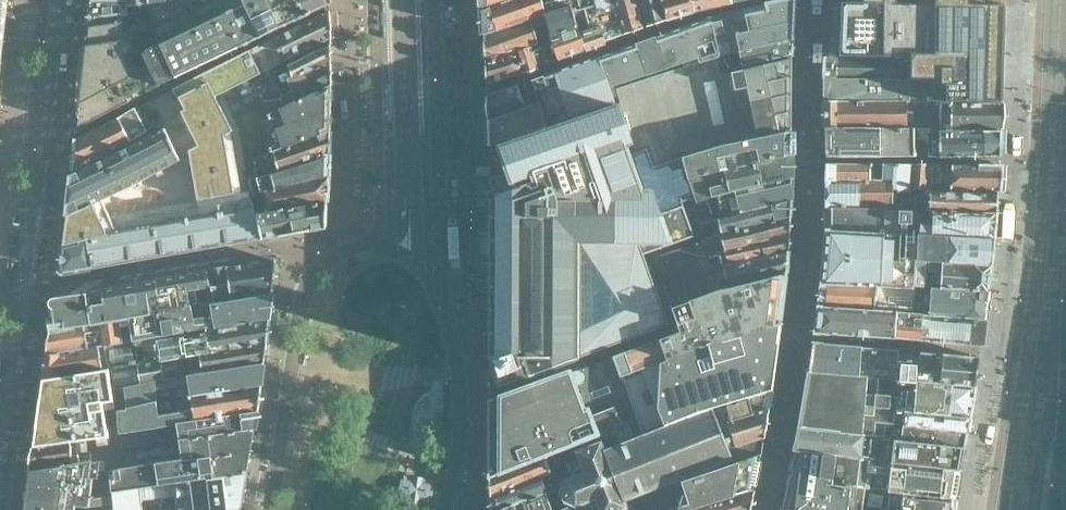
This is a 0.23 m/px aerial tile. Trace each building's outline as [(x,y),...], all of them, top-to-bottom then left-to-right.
[(149,4),(149,0),(126,0),(127,1),(129,17),(148,12),(151,12),(149,4)] [(328,4),(328,0),(166,0),(149,4),(151,12),(148,12),(154,47),(144,54),(160,84),(175,76),(176,77),(177,77),(178,76),(197,67),(197,68),(198,67),(217,58),(218,57),(237,48),(237,49),(238,48),(238,47),(243,44),(244,45),(328,4)] [(568,3),(576,25),(585,49),(586,48),(590,47),(591,46),(599,43),(600,43),(604,41),(624,34),(612,0),(504,0),(484,8),(483,8),(484,33),(485,34),(568,3)] [(699,58),(700,61),(712,58),(719,56),(731,53),(793,37),(793,22),(794,22),(794,19),(793,19),(795,0),(782,0),(779,1),(745,8),(744,8),(712,17),(711,16),(710,16),(710,17),(637,43),(636,43),(635,43),(635,44),(601,56),(600,55),(599,56),(543,76),(533,79),(541,101),(549,125),(616,103),(610,87),(699,58)] [(633,0),(612,0),(624,34),(643,27),(633,0)] [(647,26),(665,20),(658,0),(637,0),(647,26)] [(691,0),(658,0),(665,20),(694,11),(691,0)] [(694,11),(738,1),(740,1),(740,0),(691,0),(694,11)] [(1003,55),(1004,55),(1004,36),(1003,36),(1004,23),(1005,23),(1005,20),(1004,20),(1004,6),(1005,7),(1005,4),(971,3),(971,0),(933,0),(932,39),(896,39),(896,35),(826,34),(825,55),(909,56),(909,52),(896,51),(896,49),(915,50),(915,45),(928,45),(928,50),(935,50),(935,100),(935,101),(938,101),(1002,102),(1002,101),(1002,99),(1001,99),(1002,86),(1003,86),(1003,83),(1002,83),(1002,71),(1003,71),(1003,68),(1002,68),(1003,55)] [(896,2),(896,0),(853,0),(853,2),(828,2),(827,19),(896,20),(896,2)] [(129,17),(127,1),(92,7),(88,26),(129,17)] [(550,35),(576,25),(568,3),(485,34),(485,35),(486,59),(514,48),(528,43),(550,35)] [(263,72),(330,39),(329,11),(328,11),(279,35),(272,39),(251,49),(263,72)] [(160,85),(160,84),(144,54),(154,47),(148,12),(129,17),(88,26),(91,27),(89,44),(88,44),(88,45),(86,45),(78,117),(80,117),(86,122),(87,123),(160,85)] [(896,35),(896,20),(827,19),(826,34),(896,35)] [(585,49),(576,25),(550,35),(558,58),(585,49)] [(558,58),(550,35),(528,43),(537,67),(544,64),(544,63),(551,60),(551,61),(553,60),(556,58),(557,59),(558,58)] [(717,75),(792,55),(792,39),(793,39),(793,37),(731,53),(733,62),(721,65),(719,56),(712,58),(717,75)] [(537,67),(528,43),(514,48),(523,71),(531,69),(537,67)] [(276,89),(293,81),(331,62),(330,45),(271,74),(276,89)] [(928,63),(928,52),(928,50),(928,45),(915,45),(915,50),(915,62),(915,64),(915,65),(916,66),(917,68),(918,68),(919,69),(921,69),(923,69),(925,68),(926,67),(927,67),(927,66),(928,65),(928,64),(928,63)] [(523,71),(514,48),(486,59),(481,59),(482,66),(486,66),(487,82),(523,71)] [(260,192),(256,170),(254,157),(272,151),(266,131),(276,127),(271,110),(262,114),(255,82),(253,77),(263,72),(251,49),(152,99),(135,108),(149,135),(160,129),(167,166),(67,215),(64,246),(88,242),(92,268),(121,263),(120,262),(251,240),(263,238),(256,214),(251,194),(260,192)] [(791,130),(792,77),(792,59),(792,55),(717,75),(712,58),(700,61),(614,90),(632,145),(645,141),(647,145),(655,170),(726,147),(791,130)] [(909,78),(909,56),(825,55),(825,77),(909,78)] [(271,110),(332,85),(331,62),(293,81),(296,91),(278,98),(276,89),(271,74),(255,82),(262,114),(271,110)] [(925,100),(925,78),(909,78),(825,77),(825,101),(925,100)] [(533,79),(488,95),(489,119),(541,101),(533,79)] [(331,131),(332,85),(271,110),(276,127),(266,131),(272,151),(331,131)] [(928,155),(928,128),(938,128),(938,101),(935,101),(935,100),(925,100),(825,101),(824,101),(825,129),(826,156),(928,155)] [(541,101),(489,119),(489,145),(549,125),(541,101)] [(1001,127),(1002,102),(938,101),(938,128),(1001,128),(1001,127)] [(72,175),(149,135),(135,108),(77,138),(76,138),(72,175)] [(999,145),(999,137),(999,130),(1000,130),(1001,128),(938,128),(928,128),(928,155),(998,154),(1000,154),(1000,152),(999,152),(999,145)] [(67,215),(167,166),(160,129),(149,135),(72,175),(67,215)] [(670,327),(646,257),(695,236),(684,201),(698,198),(692,180),(735,167),(791,153),(791,130),(726,147),(655,170),(647,145),(576,168),(571,152),(532,165),(530,162),(491,175),(491,198),(491,199),(491,210),(490,211),(490,219),(491,219),(491,236),(490,236),(490,237),(490,241),(490,242),(491,242),(491,259),(490,259),(490,260),(490,264),(490,265),(491,265),(491,282),(490,282),(490,283),(490,305),(490,310),(490,329),(490,331),(490,332),(490,335),(490,336),(490,374),(493,374),(496,382),(498,381),(499,385),(505,383),(670,327)] [(331,131),(272,151),(254,157),(256,170),(270,166),(271,170),(330,154),(331,131)] [(699,201),(791,177),(791,153),(735,167),(692,180),(698,198),(699,201)] [(330,176),(330,159),(330,154),(271,170),(270,166),(256,170),(260,192),(330,176)] [(827,163),(827,207),(826,207),(909,209),(910,189),(911,164),(827,163)] [(931,189),(932,164),(911,164),(910,189),(931,189)] [(998,184),(999,164),(952,165),(932,164),(931,189),(998,191),(998,189),(994,189),(994,184),(998,184)] [(330,176),(260,192),(251,194),(256,214),(328,202),(330,176)] [(700,222),(719,218),(791,199),(791,177),(699,201),(699,203),(694,204),(700,222)] [(994,237),(996,211),(998,191),(931,189),(910,189),(909,209),(916,209),(928,209),(927,222),(915,222),(914,233),(994,237)] [(790,216),(791,199),(719,218),(723,232),(790,216)] [(327,227),(328,202),(256,214),(263,238),(327,227)] [(983,256),(984,243),(993,244),(994,237),(914,233),(915,222),(916,209),(909,209),(826,207),(826,209),(826,228),(826,229),(824,241),(823,252),(824,253),(823,261),(822,261),(822,263),(823,263),(821,281),(821,283),(821,284),(909,290),(910,283),(912,258),(991,263),(992,257),(983,256)] [(789,250),(789,240),(790,216),(723,232),(704,237),(705,240),(656,260),(662,278),(703,269),(718,265),(789,250)] [(92,268),(88,242),(64,246),(61,271),(62,271),(62,272),(63,273),(64,273),(92,268)] [(714,289),(787,271),(789,250),(718,265),(720,273),(705,276),(703,269),(662,278),(671,304),(714,289)] [(988,289),(991,263),(912,258),(910,283),(988,289)] [(273,281),(274,273),(275,260),(261,263),(260,259),(248,261),(249,265),(227,268),(209,271),(214,302),(271,293),(276,294),(278,282),(273,281)] [(266,342),(267,336),(269,318),(165,335),(161,311),(214,302),(209,271),(156,280),(156,281),(102,290),(88,293),(88,292),(57,297),(56,297),(50,329),(46,354),(43,379),(44,379),(41,400),(87,393),(108,389),(123,387),(126,408),(153,403),(151,388),(186,382),(188,390),(176,392),(177,400),(195,397),(260,386),(262,371),(262,370),(263,365),(263,364),(157,381),(154,361),(266,342)] [(695,346),(781,323),(781,321),(780,321),(783,297),(784,297),(787,271),(714,289),(671,304),(680,331),(686,329),(687,333),(610,359),(616,376),(632,371),(631,368),(695,346)] [(985,317),(988,289),(910,283),(909,290),(908,312),(985,317)] [(985,317),(908,312),(909,290),(821,284),(818,305),(814,332),(828,333),(895,338),(919,340),(982,344),(985,317)] [(269,318),(270,308),(271,293),(214,302),(161,311),(165,335),(269,318)] [(772,389),(781,323),(695,346),(631,368),(632,371),(616,376),(624,398),(612,402),(614,408),(626,443),(707,406),(712,405),(772,389)] [(263,363),(264,357),(266,342),(154,361),(157,381),(263,364),(263,363)] [(896,379),(898,349),(813,343),(809,371),(810,371),(896,379)] [(976,376),(980,356),(898,349),(896,379),(900,379),(974,385),(975,382),(973,381),(974,375),(976,376)] [(597,436),(590,417),(614,408),(612,402),(624,398),(616,376),(610,359),(509,393),(509,392),(496,397),(496,396),(489,399),(489,476),(490,476),(544,455),(551,453),(597,436)] [(900,379),(896,379),(810,371),(809,373),(804,398),(804,400),(803,400),(799,426),(799,428),(879,436),(892,438),(894,423),(896,408),(900,379)] [(966,412),(970,388),(974,388),(974,385),(900,379),(896,408),(969,416),(970,412),(966,412)] [(116,433),(257,410),(257,409),(257,402),(258,402),(260,386),(195,397),(194,411),(176,414),(177,400),(153,403),(126,408),(38,422),(34,447),(89,439),(91,454),(92,454),(113,450),(116,433)] [(126,408),(123,387),(108,389),(110,400),(89,404),(87,393),(41,400),(40,400),(38,422),(126,408)] [(768,406),(771,391),(772,391),(772,389),(712,405),(717,423),(768,409),(768,408),(769,408),(769,406),(768,406)] [(761,453),(761,452),(761,453),(761,451),(760,450),(762,439),(763,438),(764,438),(764,435),(724,446),(717,423),(712,424),(707,406),(626,443),(614,408),(590,417),(597,436),(551,453),(559,476),(551,492),(556,506),(565,509),(628,509),(626,499),(761,453)] [(963,428),(963,417),(969,418),(970,416),(969,416),(896,408),(894,423),(967,431),(967,429),(963,428)] [(763,434),(768,409),(717,423),(724,446),(764,435),(764,434),(763,434)] [(110,494),(246,472),(254,428),(257,410),(116,433),(113,450),(92,454),(91,466),(79,467),(31,468),(27,499),(25,509),(113,509),(110,494)] [(964,446),(964,444),(962,444),(962,431),(966,432),(967,431),(894,423),(892,438),(879,436),(876,459),(959,468),(960,467),(958,466),(962,447),(964,448),(964,446)] [(876,459),(879,436),(799,428),(794,450),(795,450),(844,456),(876,459)] [(91,454),(89,439),(34,447),(31,468),(79,467),(78,456),(91,454)] [(954,499),(954,498),(840,486),(844,456),(795,450),(794,453),(782,507),(782,508),(800,509),(952,509),(954,499)] [(754,490),(755,487),(754,487),(760,457),(761,457),(761,454),(760,454),(761,453),(626,499),(628,509),(686,509),(754,490)] [(543,476),(550,474),(544,455),(490,476),(491,509),(497,509),(545,494),(549,493),(543,476)] [(954,498),(955,496),(952,495),(952,491),(955,491),(957,475),(955,475),(956,470),(959,471),(959,468),(876,459),(844,456),(840,486),(954,498)] [(113,509),(141,509),(139,500),(150,498),(151,506),(164,504),(163,496),(176,494),(178,509),(239,509),(244,483),(246,473),(246,472),(110,494),(113,509)] [(430,497),(432,485),(420,483),(421,478),(415,477),(414,482),(402,481),(400,493),(408,494),(408,499),(411,499),(411,503),(417,504),(418,500),(421,501),(422,496),(430,497)] [(754,490),(686,509),(749,509),(754,490)] [(497,509),(550,509),(545,494),(497,509)]
